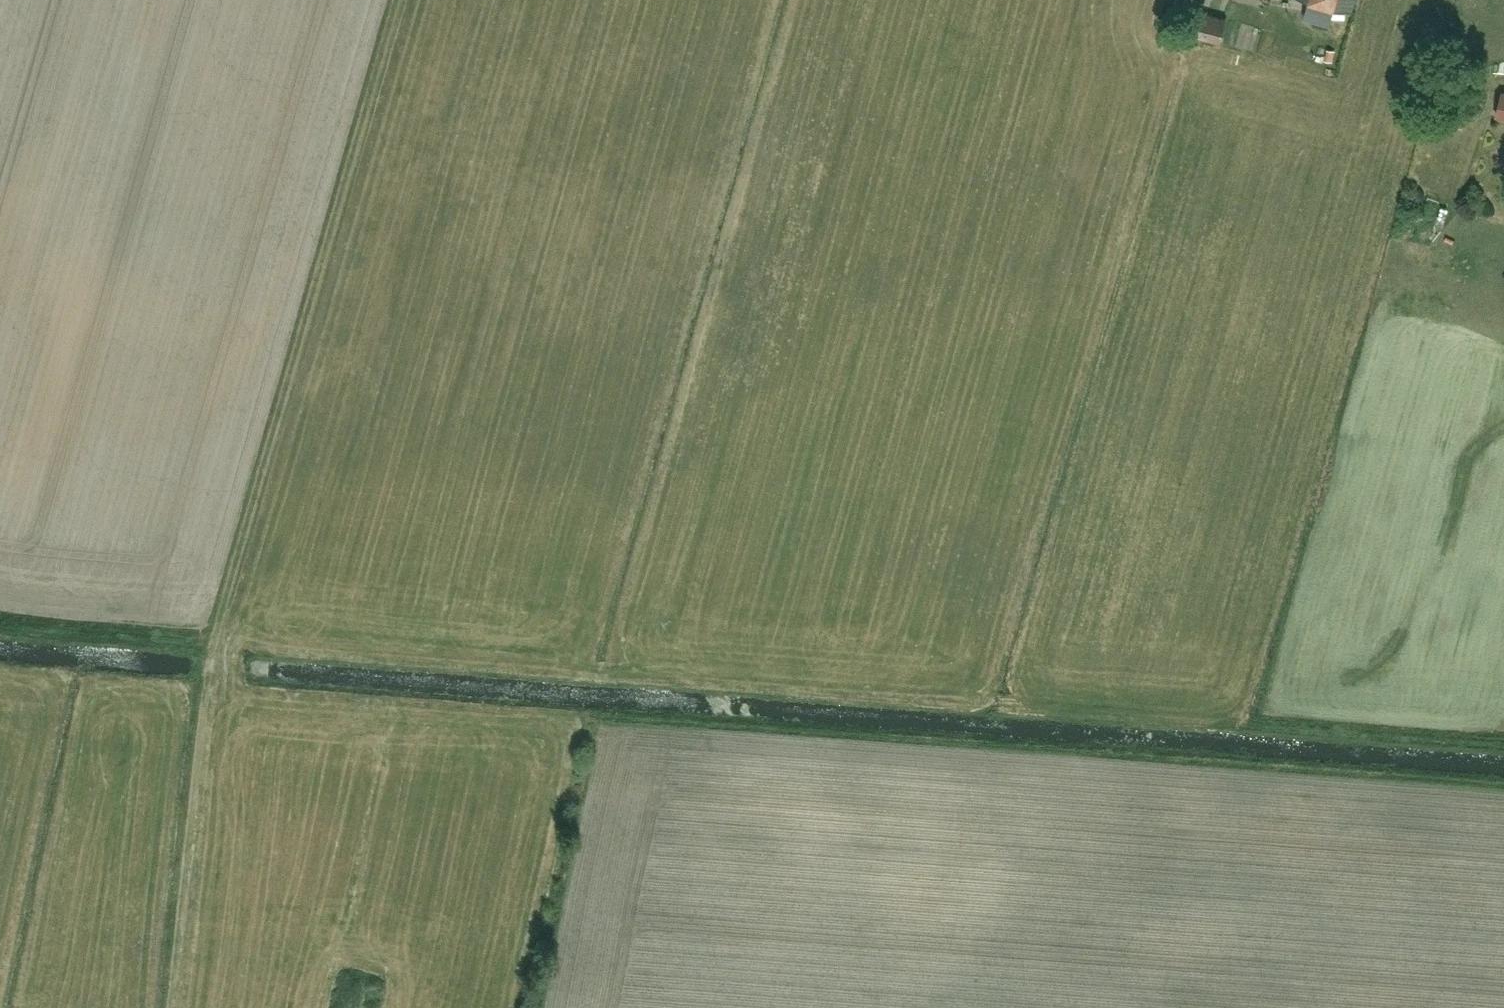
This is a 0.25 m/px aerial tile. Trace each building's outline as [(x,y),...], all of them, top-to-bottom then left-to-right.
[(1335,7),(1352,12),(1355,0),(1309,0),(1335,7)] [(1220,42),(1226,19),(1195,11),(1189,34),(1220,42)] [(1502,92),(1496,115),(1503,117),(1503,93),(1502,92)]
